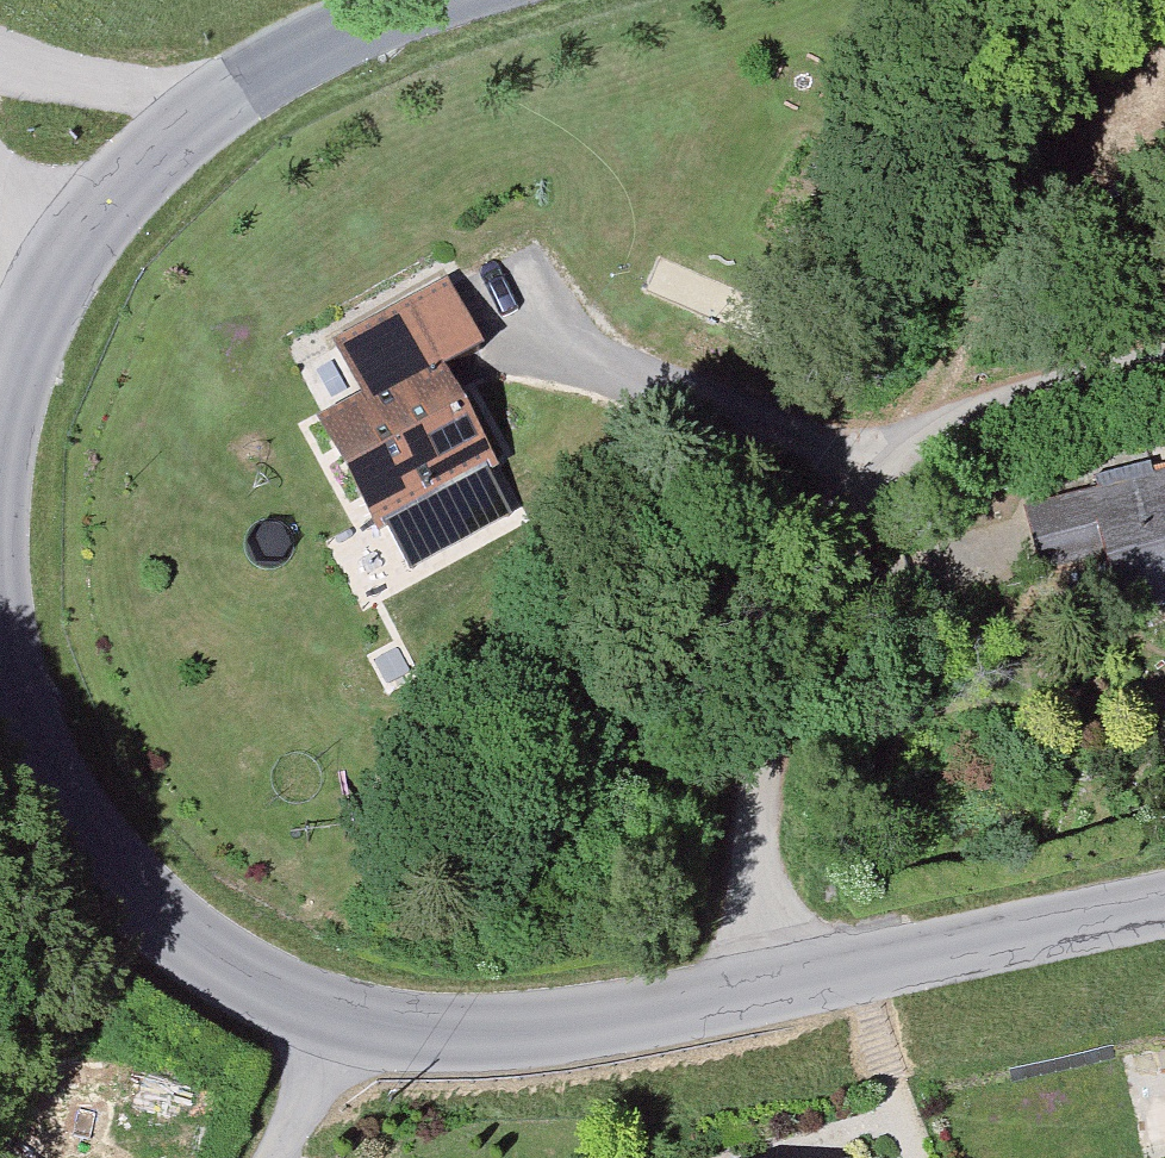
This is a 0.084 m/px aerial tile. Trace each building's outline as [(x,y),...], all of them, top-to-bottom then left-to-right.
[(456,291),(341,374),(368,412),(310,454),(378,549),(507,458),(461,394),(507,362),(456,291)] [(1164,622),(1164,488),(1035,516),(1078,646),(1164,622)]
